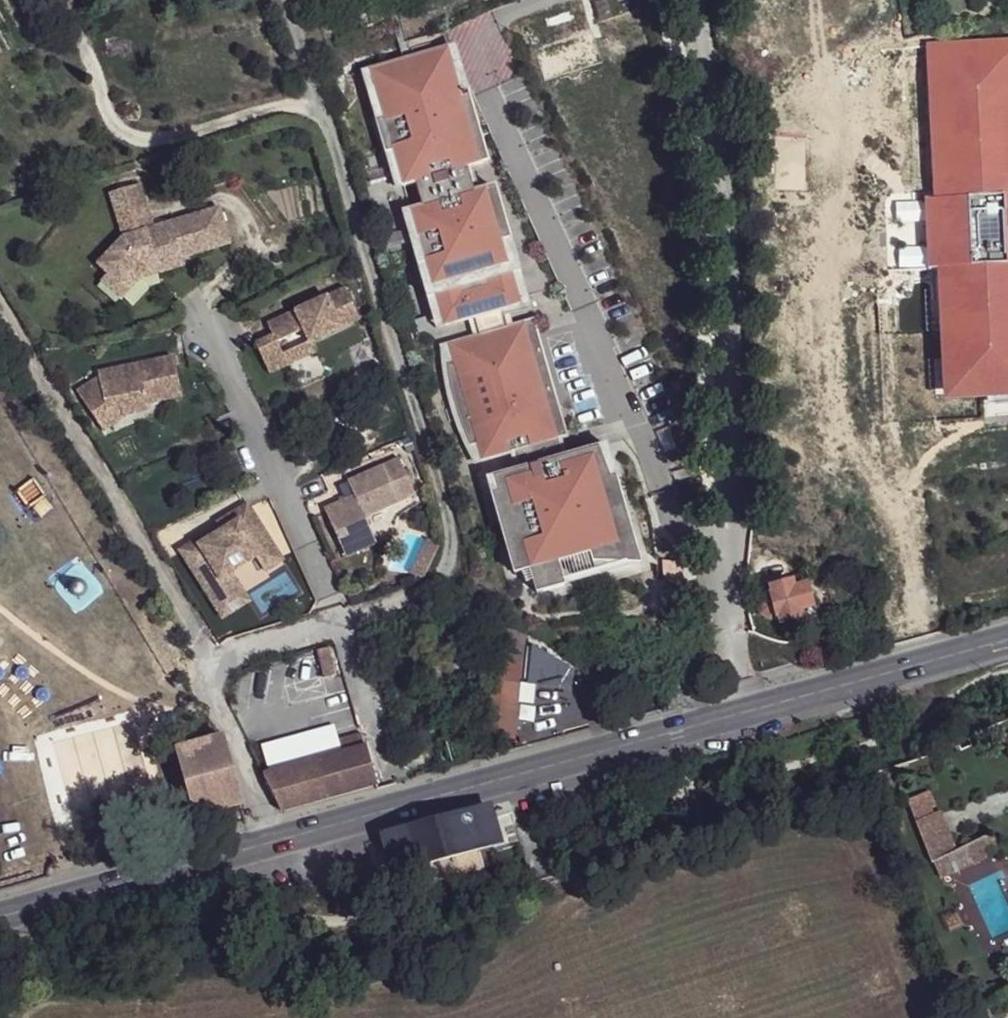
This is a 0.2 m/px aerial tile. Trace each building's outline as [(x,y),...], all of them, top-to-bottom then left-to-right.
[(938,47),(938,50),(940,192),(941,195),(924,195),(926,264),(934,264),(942,264),(944,386),(944,389),(1007,388),(1007,46),(938,47)] [(460,93),(446,49),(439,51),(453,95),(460,93)] [(940,192),(938,50),(930,50),(933,192),(940,192)] [(509,255),(489,189),(474,194),(469,195),(461,169),(466,168),(481,163),(460,93),(453,95),(439,51),(405,61),(408,70),(399,73),(397,64),(362,75),(377,122),(370,124),(380,156),(387,154),(397,189),(409,185),(417,211),(405,215),(416,249),(409,252),(423,299),(430,297),(440,328),(464,320),(469,319),(475,338),(470,339),(446,347),(451,364),(444,366),(443,385),(445,404),(451,421),(462,439),(468,447),(475,444),(480,461),(513,451),(519,470),(492,478),(497,494),(491,495),(515,575),(530,570),(538,594),(565,585),(555,552),(588,542),(594,562),(630,562),(627,553),(637,550),(614,475),(609,477),(596,446),(562,457),(556,438),(564,435),(530,321),(510,327),(505,329),(501,316),(499,310),(517,304),(502,257),(509,255)] [(408,70),(405,61),(397,64),(399,73),(408,70)] [(377,122),(362,75),(355,77),(370,124),(377,122)] [(397,189),(387,154),(380,156),(390,191),(397,189)] [(474,194),(466,168),(461,169),(469,195),(474,194)] [(139,182),(107,192),(117,225),(128,222),(132,234),(121,237),(94,265),(104,275),(117,286),(132,269),(156,262),(159,272),(183,264),(181,257),(228,242),(217,207),(152,227),(139,182)] [(417,211),(409,185),(404,187),(412,213),(417,211)] [(416,249),(405,215),(398,217),(409,252),(416,249)] [(128,222),(117,225),(121,237),(132,234),(128,222)] [(524,302),(509,255),(502,257),(517,304),(524,302)] [(117,286),(104,275),(98,282),(118,299),(137,278),(159,272),(156,262),(132,269),(117,286)] [(944,386),(942,264),(934,264),(936,386),(944,386)] [(344,287),(265,323),(271,335),(253,343),(267,374),(285,366),(280,354),(274,343),(301,330),(306,341),(307,343),(310,341),(359,319),(344,287)] [(440,328),(430,297),(423,299),(433,330),(440,328)] [(510,327),(506,315),(501,316),(505,329),(510,327)] [(475,338),(469,319),(464,320),(470,339),(475,338)] [(306,341),(280,354),(285,366),(314,352),(310,341),(307,343),(306,341)] [(451,364),(446,347),(438,349),(437,360),(437,372),(437,383),(440,405),(443,415),(453,436),(465,454),(473,463),(480,461),(475,444),(468,447),(462,439),(451,421),(445,404),(443,385),(444,366),(451,364)] [(96,377),(74,392),(90,415),(118,408),(120,416),(146,403),(147,410),(180,396),(171,355),(95,372),(96,377)] [(118,408),(90,415),(100,431),(120,418),(120,416),(118,408)] [(614,475),(604,444),(596,446),(609,477),(614,475)] [(519,470),(513,451),(509,452),(515,471),(519,470)] [(397,457),(345,480),(351,495),(322,508),(344,557),(375,543),(364,517),(414,494),(397,457)] [(497,494),(492,478),(486,480),(491,495),(497,494)] [(195,540),(178,550),(213,605),(240,589),(229,572),(255,555),(264,570),(281,560),(246,504),(219,520),(223,528),(198,544),(195,540)] [(594,562),(588,542),(555,552),(565,585),(640,562),(637,550),(627,553),(630,562),(594,562)] [(806,584),(794,587),(792,582),(771,587),(772,593),(763,595),(759,604),(762,612),(772,618),(778,615),(780,621),(802,615),(801,609),(812,606),(806,584)] [(240,589),(213,605),(220,617),(247,600),(240,589)] [(524,632),(489,628),(478,734),(513,738),(524,632)] [(327,646),(314,650),(321,678),(335,675),(327,646)] [(828,652),(815,655),(818,666),(832,663),(828,652)] [(539,701),(545,726),(565,722),(560,697),(539,701)] [(358,733),(336,739),(340,752),(358,747),(362,745),(358,733)] [(196,816),(239,803),(221,736),(178,748),(196,816)] [(325,798),(374,784),(365,745),(362,745),(358,747),(340,752),(315,759),(307,762),(325,798)] [(279,812),(325,798),(307,762),(264,774),(279,812)] [(956,851),(933,795),(908,805),(931,863),(956,851)] [(484,805),(387,833),(397,871),(413,867),(435,861),(495,845),(492,834),(512,829),(507,813),(488,818),(484,805)] [(993,852),(985,836),(956,851),(931,863),(938,880),(993,852)] [(435,861),(413,867),(418,886),(440,879),(435,861)]
